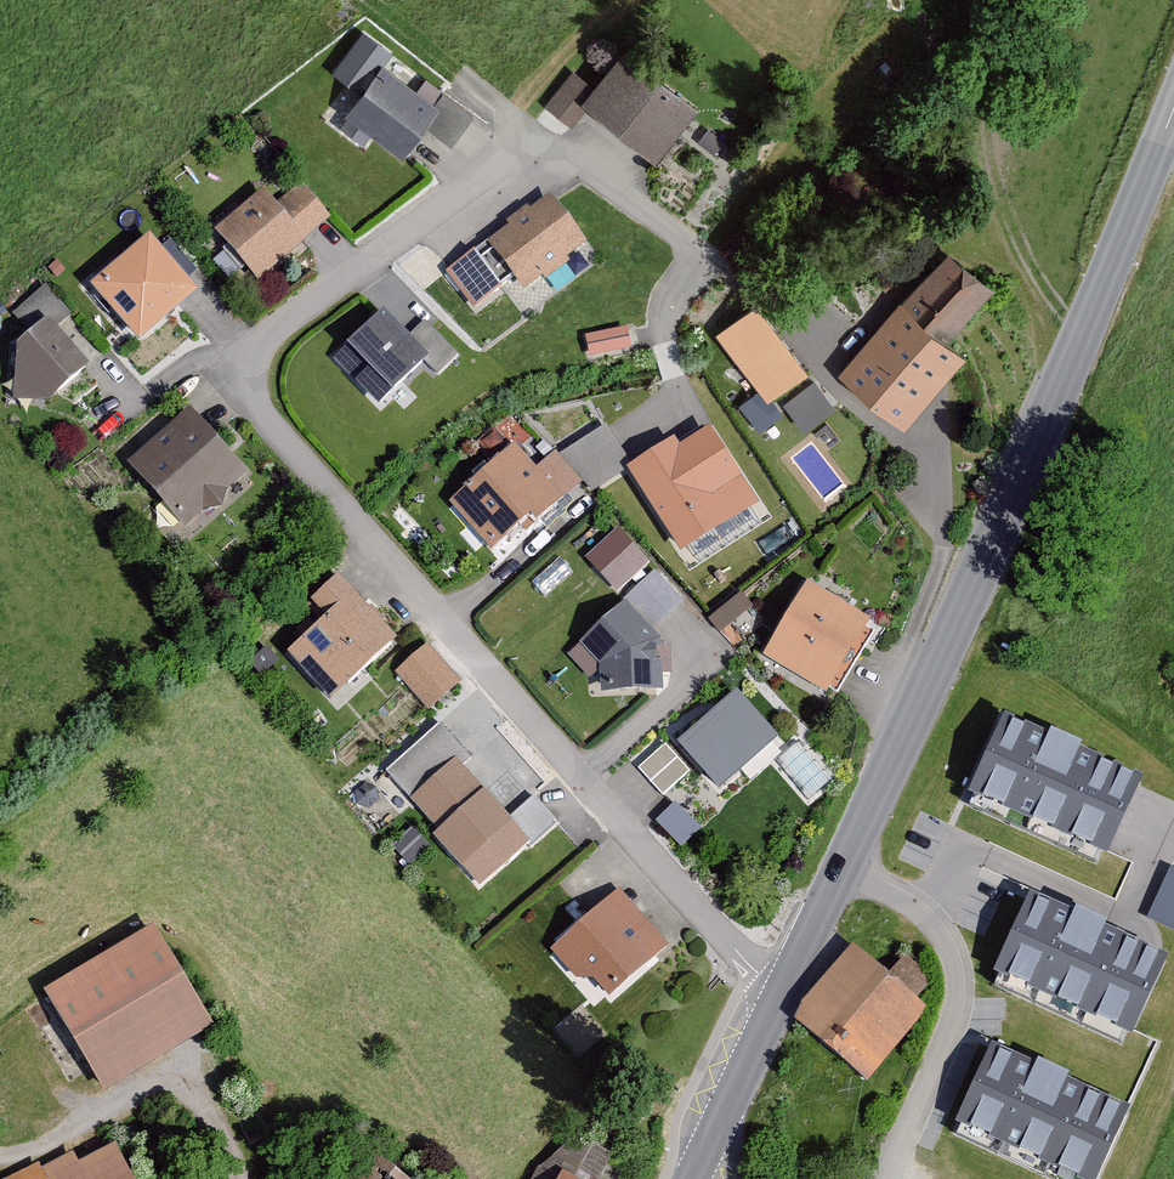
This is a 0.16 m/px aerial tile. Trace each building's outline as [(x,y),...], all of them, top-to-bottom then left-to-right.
[(697,116),(624,57),(595,93),(574,76),(545,112),(571,133),(586,114),(655,168),(697,116)] [(416,96),(380,70),(342,121),(347,125),(341,132),(363,148),(370,139),(403,163),(424,134),(451,153),(475,121),(425,84),(416,96)] [(328,224),(300,189),(274,211),(263,197),(214,236),(256,289),(307,248),(303,244),(328,224)] [(586,248),(549,201),(528,218),(524,212),(503,229),(507,233),(486,249),(523,296),(586,248)] [(197,298),(149,242),(91,290),(139,346),(197,298)] [(992,291),(948,253),(842,375),(906,430),(967,360),(947,343),(992,291)] [(502,293),(473,256),(444,278),(473,315),(502,293)] [(28,342),(17,351),(14,403),(48,405),(88,372),(55,332),(69,321),(43,290),(9,318),(28,342)] [(805,378),(752,308),(712,339),(765,408),(805,378)] [(379,320),(374,315),(327,361),(377,411),(424,366),(437,379),(458,359),(424,324),(407,341),(383,317),(379,320)] [(591,327),(594,349),(637,343),(634,321),(591,327)] [(785,397),(810,426),(840,400),(815,371),(785,397)] [(243,477),(188,416),(125,473),(180,534),(243,477)] [(595,483),(632,457),(622,442),(620,443),(606,423),(570,448),(595,483)] [(674,434),(626,463),(680,549),(758,500),(710,424),(679,443),(674,434)] [(560,503),(511,450),(448,508),(493,556),(518,533),(522,538),(560,503)] [(588,552),(623,589),(658,557),(623,520),(588,552)] [(360,598),(338,575),(305,606),(320,622),(296,644),(321,671),(318,674),(342,700),(397,649),(354,603),(360,598)] [(652,576),(625,602),(653,632),(681,606),(652,576)] [(732,632),(759,600),(740,585),(713,617),(732,632)] [(870,626),(808,590),(766,663),(828,699),(870,626)] [(580,649),(601,672),(601,697),(660,696),(660,647),(624,608),(580,649)] [(439,638),(400,661),(428,706),(466,683),(439,638)] [(777,746),(737,701),(681,750),(722,795),(777,746)] [(1138,777),(1005,717),(973,788),(1105,848),(1138,777)] [(688,777),(664,750),(637,775),(661,802),(688,777)] [(508,827),(455,768),(410,807),(439,839),(434,844),(478,893),(524,852),(528,856),(556,831),(533,805),(508,827)] [(684,841),(705,822),(681,796),(661,815),(684,841)] [(1147,912),(1173,924),(1173,859),(1173,858),(1147,912)] [(576,985),(595,987),(609,1002),(666,950),(617,895),(550,956),(576,985)] [(1162,956),(1032,897),(999,967),(1130,1027),(1162,956)] [(153,933),(45,997),(103,1096),(212,1032),(153,933)] [(802,1009),(794,1027),(866,1089),(930,1015),(919,1006),(935,987),(904,961),(885,982),(851,952),(802,1009)] [(1123,1109),(993,1049),(962,1116),(1092,1176),(1123,1109)] [(577,1140),(538,1170),(554,1178),(601,1178),(612,1159),(577,1140)] [(354,1149),(332,1178),(395,1178),(354,1149)] [(110,1154),(76,1171),(71,1160),(40,1175),(37,1168),(15,1178),(123,1178),(110,1154)]
